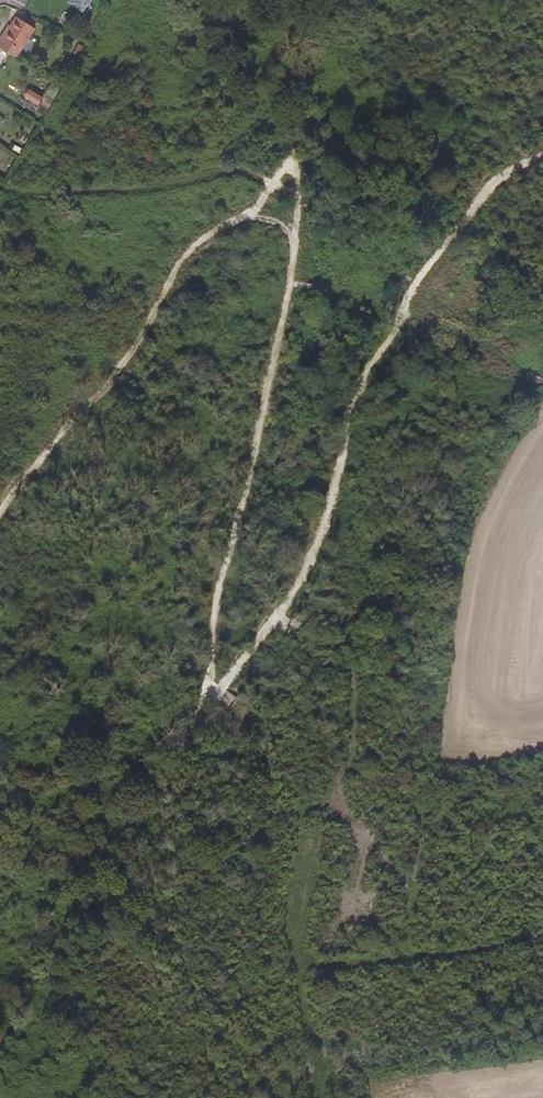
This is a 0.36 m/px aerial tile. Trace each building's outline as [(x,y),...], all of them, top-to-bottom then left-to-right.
[(1,49),(15,58),(34,28),(14,15),(0,38),(0,48),(1,49)] [(85,50),(86,47),(78,43),(74,53),(82,56),(85,50)]
